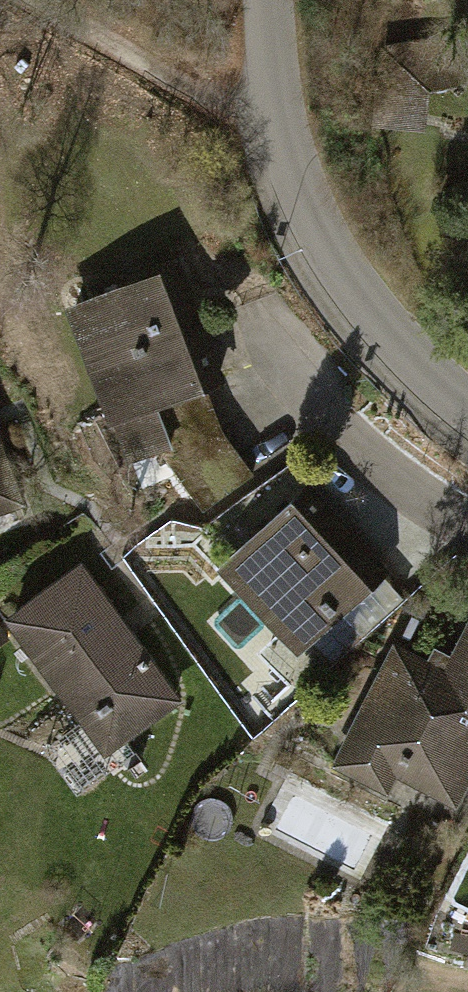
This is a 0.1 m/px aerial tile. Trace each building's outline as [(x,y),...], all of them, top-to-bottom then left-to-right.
[(454,36),(384,48),(376,119),(416,124),(421,83),(461,76),(454,36)] [(177,270),(76,309),(130,457),(158,446),(204,509),(252,474),(221,430),(204,382),(218,378),(177,270)] [(19,500),(0,451),(0,507),(19,500)] [(383,573),(306,489),(218,569),(295,655),(383,573)] [(174,698),(80,569),(12,618),(105,747),(174,698)] [(464,621),(435,676),(384,649),(326,757),(441,819),(467,770),(467,623),(464,621)]
